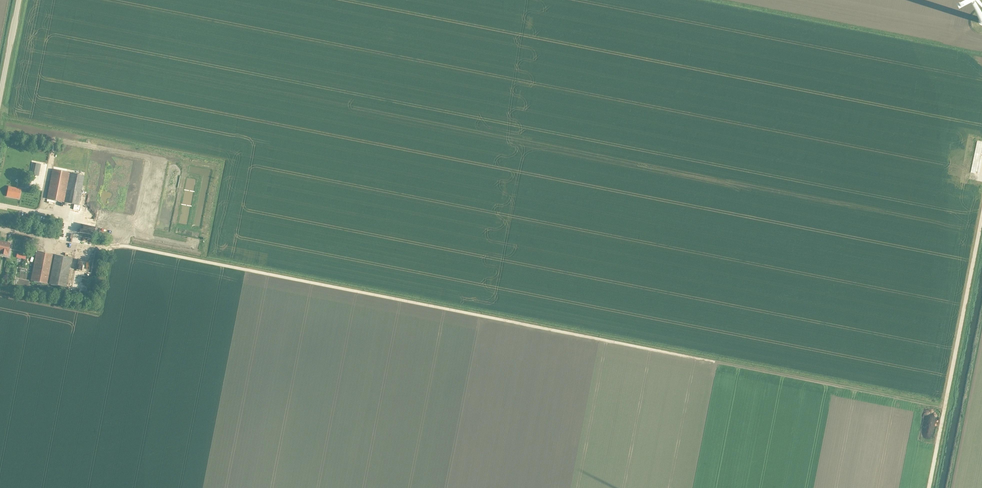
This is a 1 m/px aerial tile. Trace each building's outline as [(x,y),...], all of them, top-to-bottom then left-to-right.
[(82,209),(90,210),(100,212),(101,209),(136,216),(147,160),(58,143),(47,199),(83,206),(82,209)] [(19,198),(21,189),(9,187),(7,196),(19,198)] [(7,255),(10,243),(0,241),(0,254),(7,255)] [(54,255),(37,251),(31,280),(49,284),(54,255)] [(71,258),(54,255),(49,284),(66,287),(71,258)]
